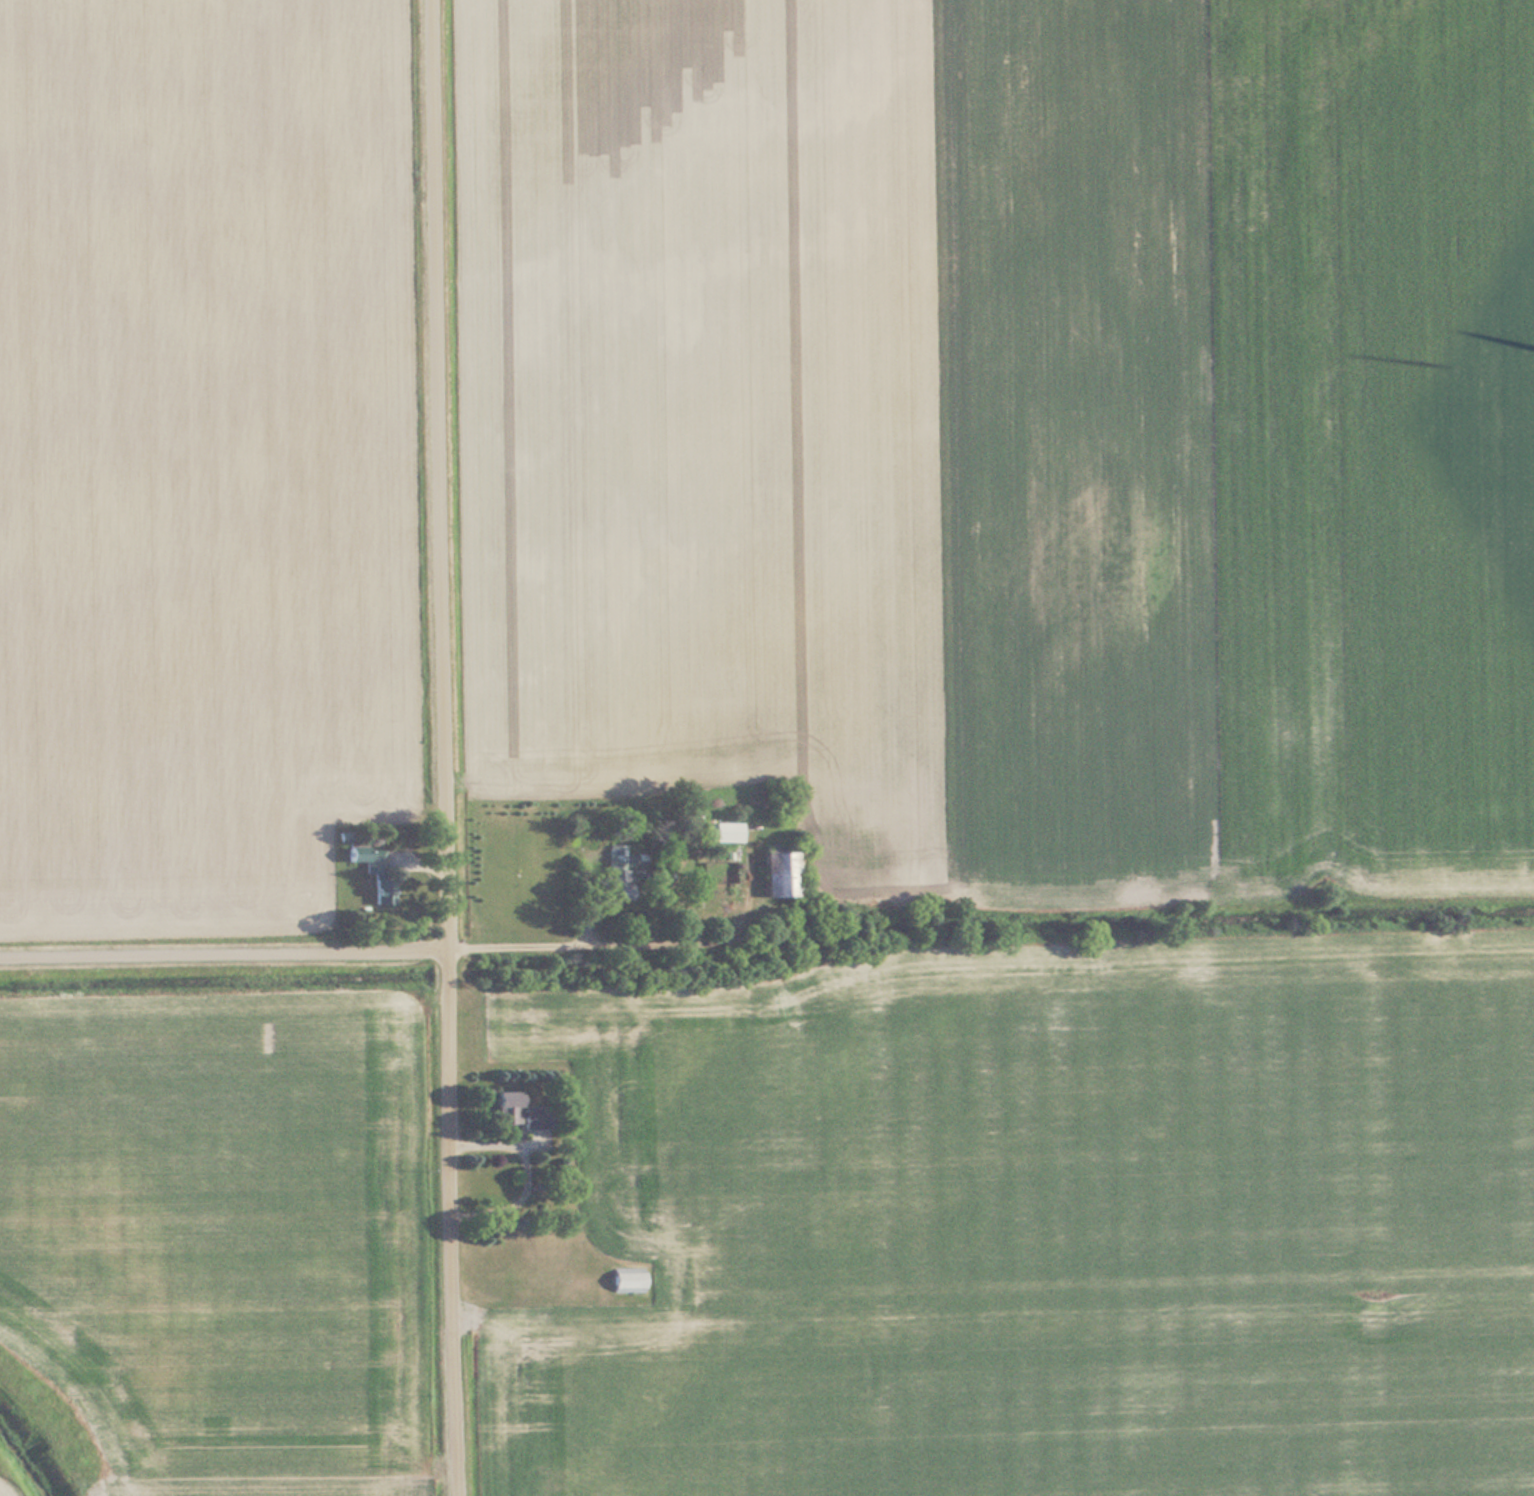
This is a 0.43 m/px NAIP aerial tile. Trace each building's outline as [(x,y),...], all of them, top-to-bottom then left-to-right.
[(739,822),(711,822),(711,841),(739,841),(739,822)] [(629,898),(629,873),(643,873),(644,856),(624,856),(624,844),(606,844),(606,898),(629,898)] [(364,871),(377,871),(377,853),(364,853),(364,847),(347,847),(347,860),(364,860),(364,871)] [(795,896),(795,851),(763,851),(763,896),(795,896)] [(372,878),(372,903),(390,903),(390,878),(372,878)] [(517,1091),(493,1091),(493,1123),(517,1123),(517,1091)] [(520,1105),(520,1128),(547,1128),(547,1105),(520,1105)] [(611,1291),(641,1291),(641,1267),(611,1267),(611,1291)]
